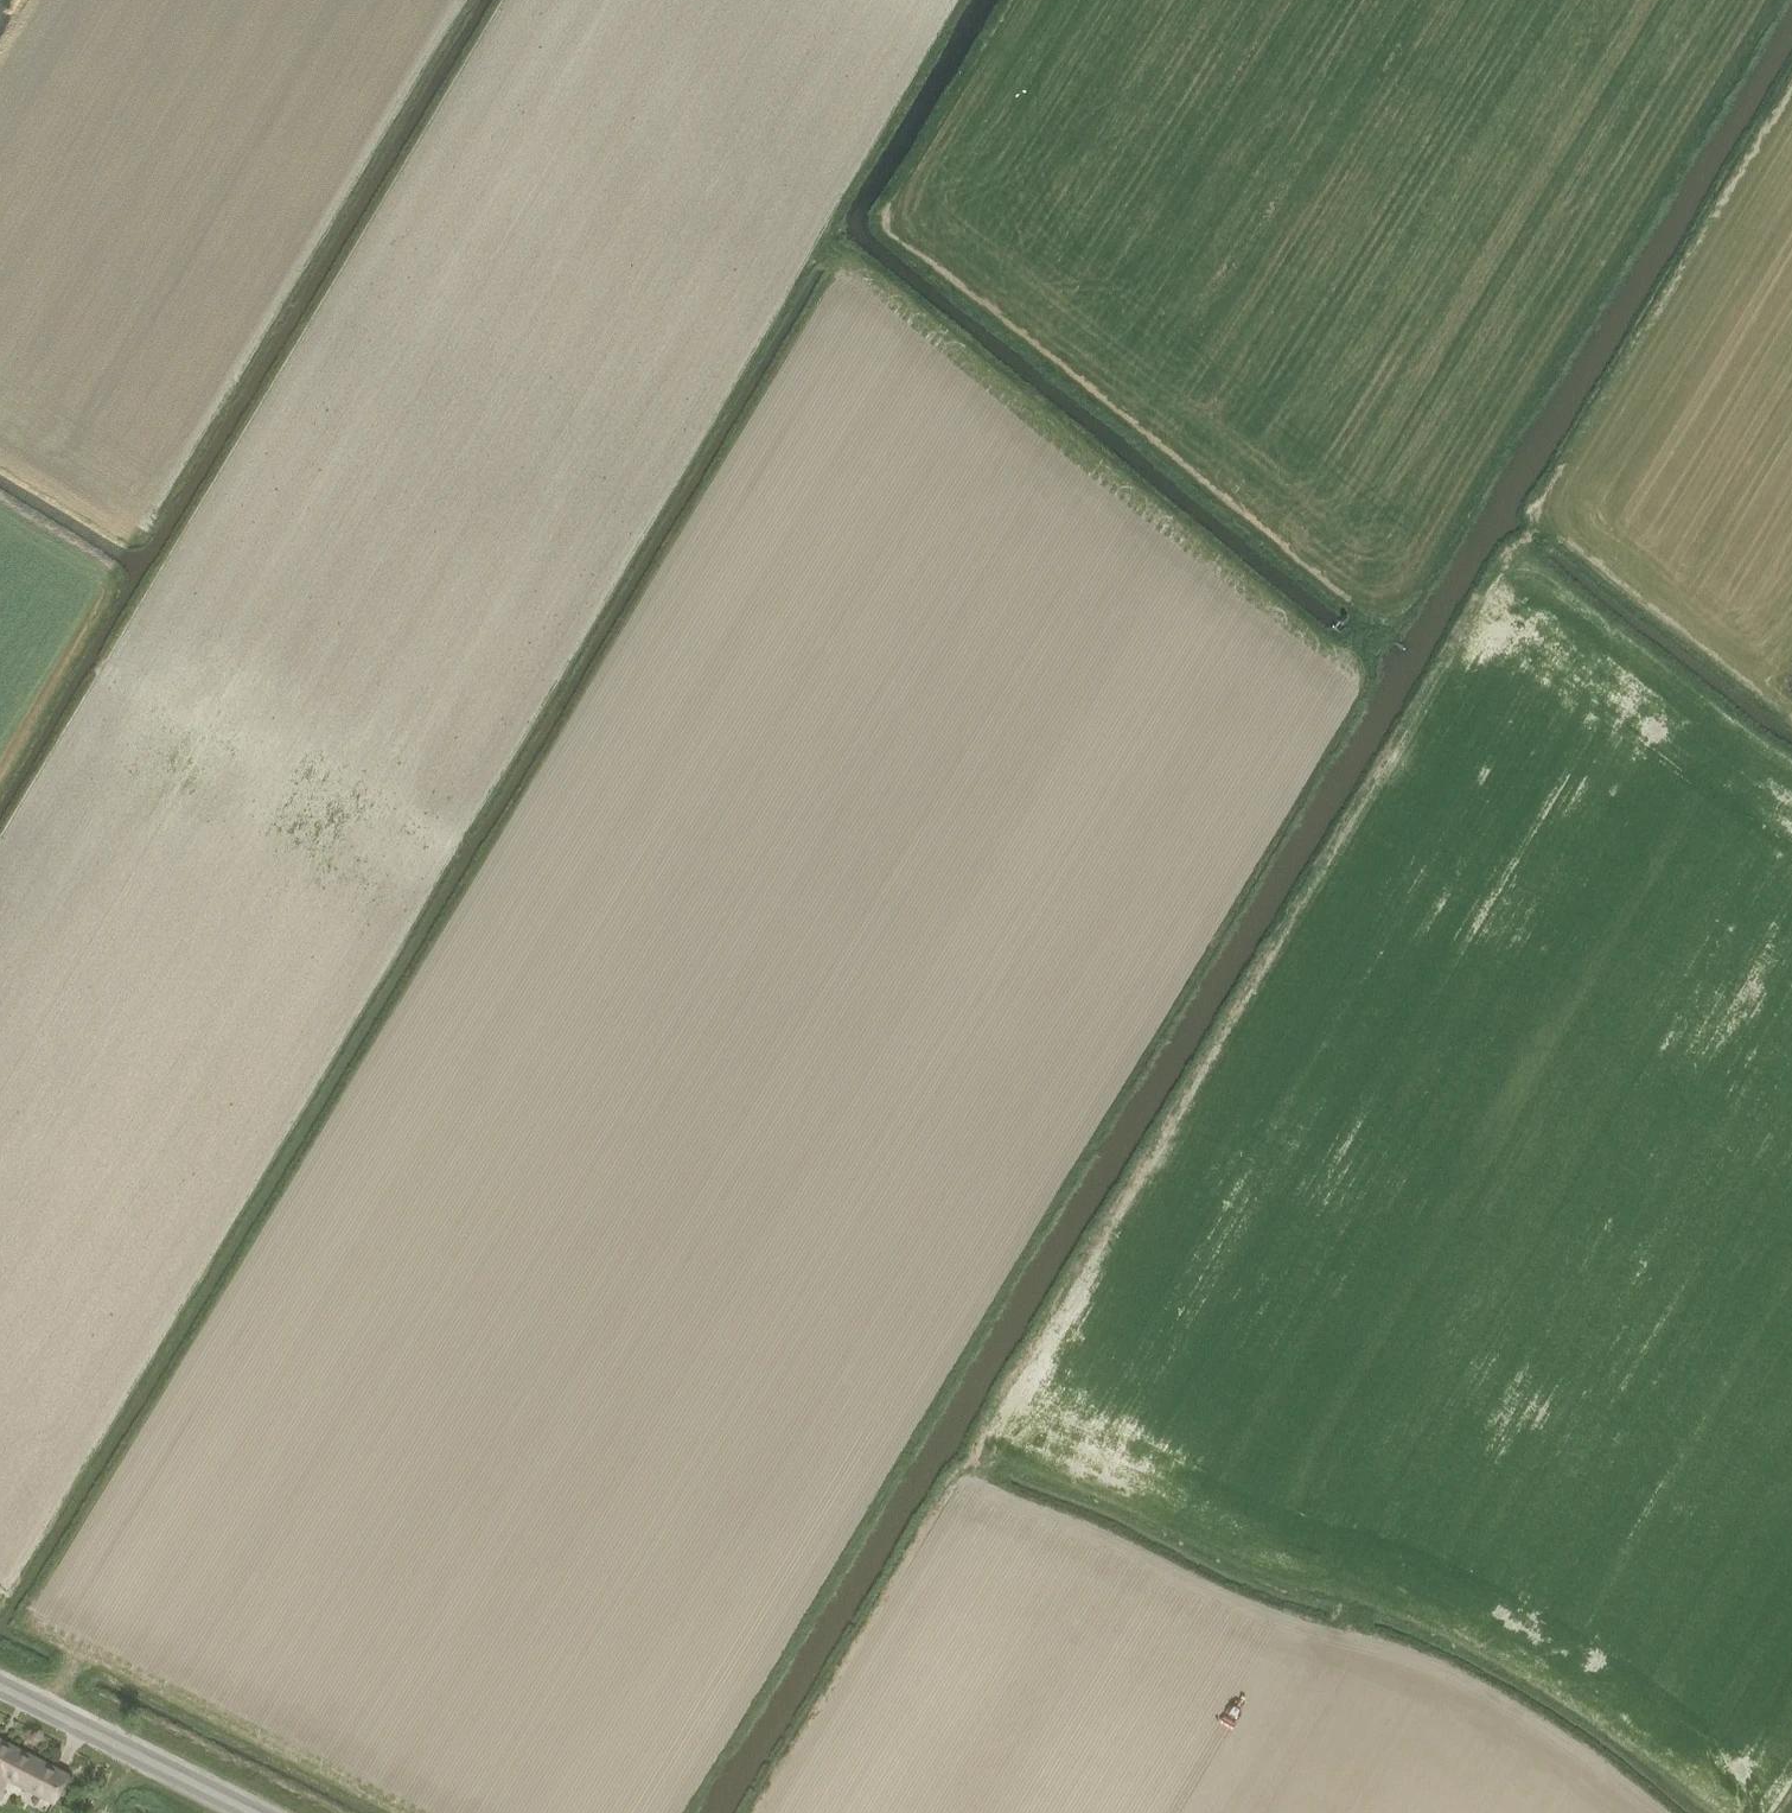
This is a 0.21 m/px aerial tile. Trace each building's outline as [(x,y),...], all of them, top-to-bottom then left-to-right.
[(11,1777),(56,1800),(70,1774),(0,1738),(0,1795),(1,1796),(11,1777)]
